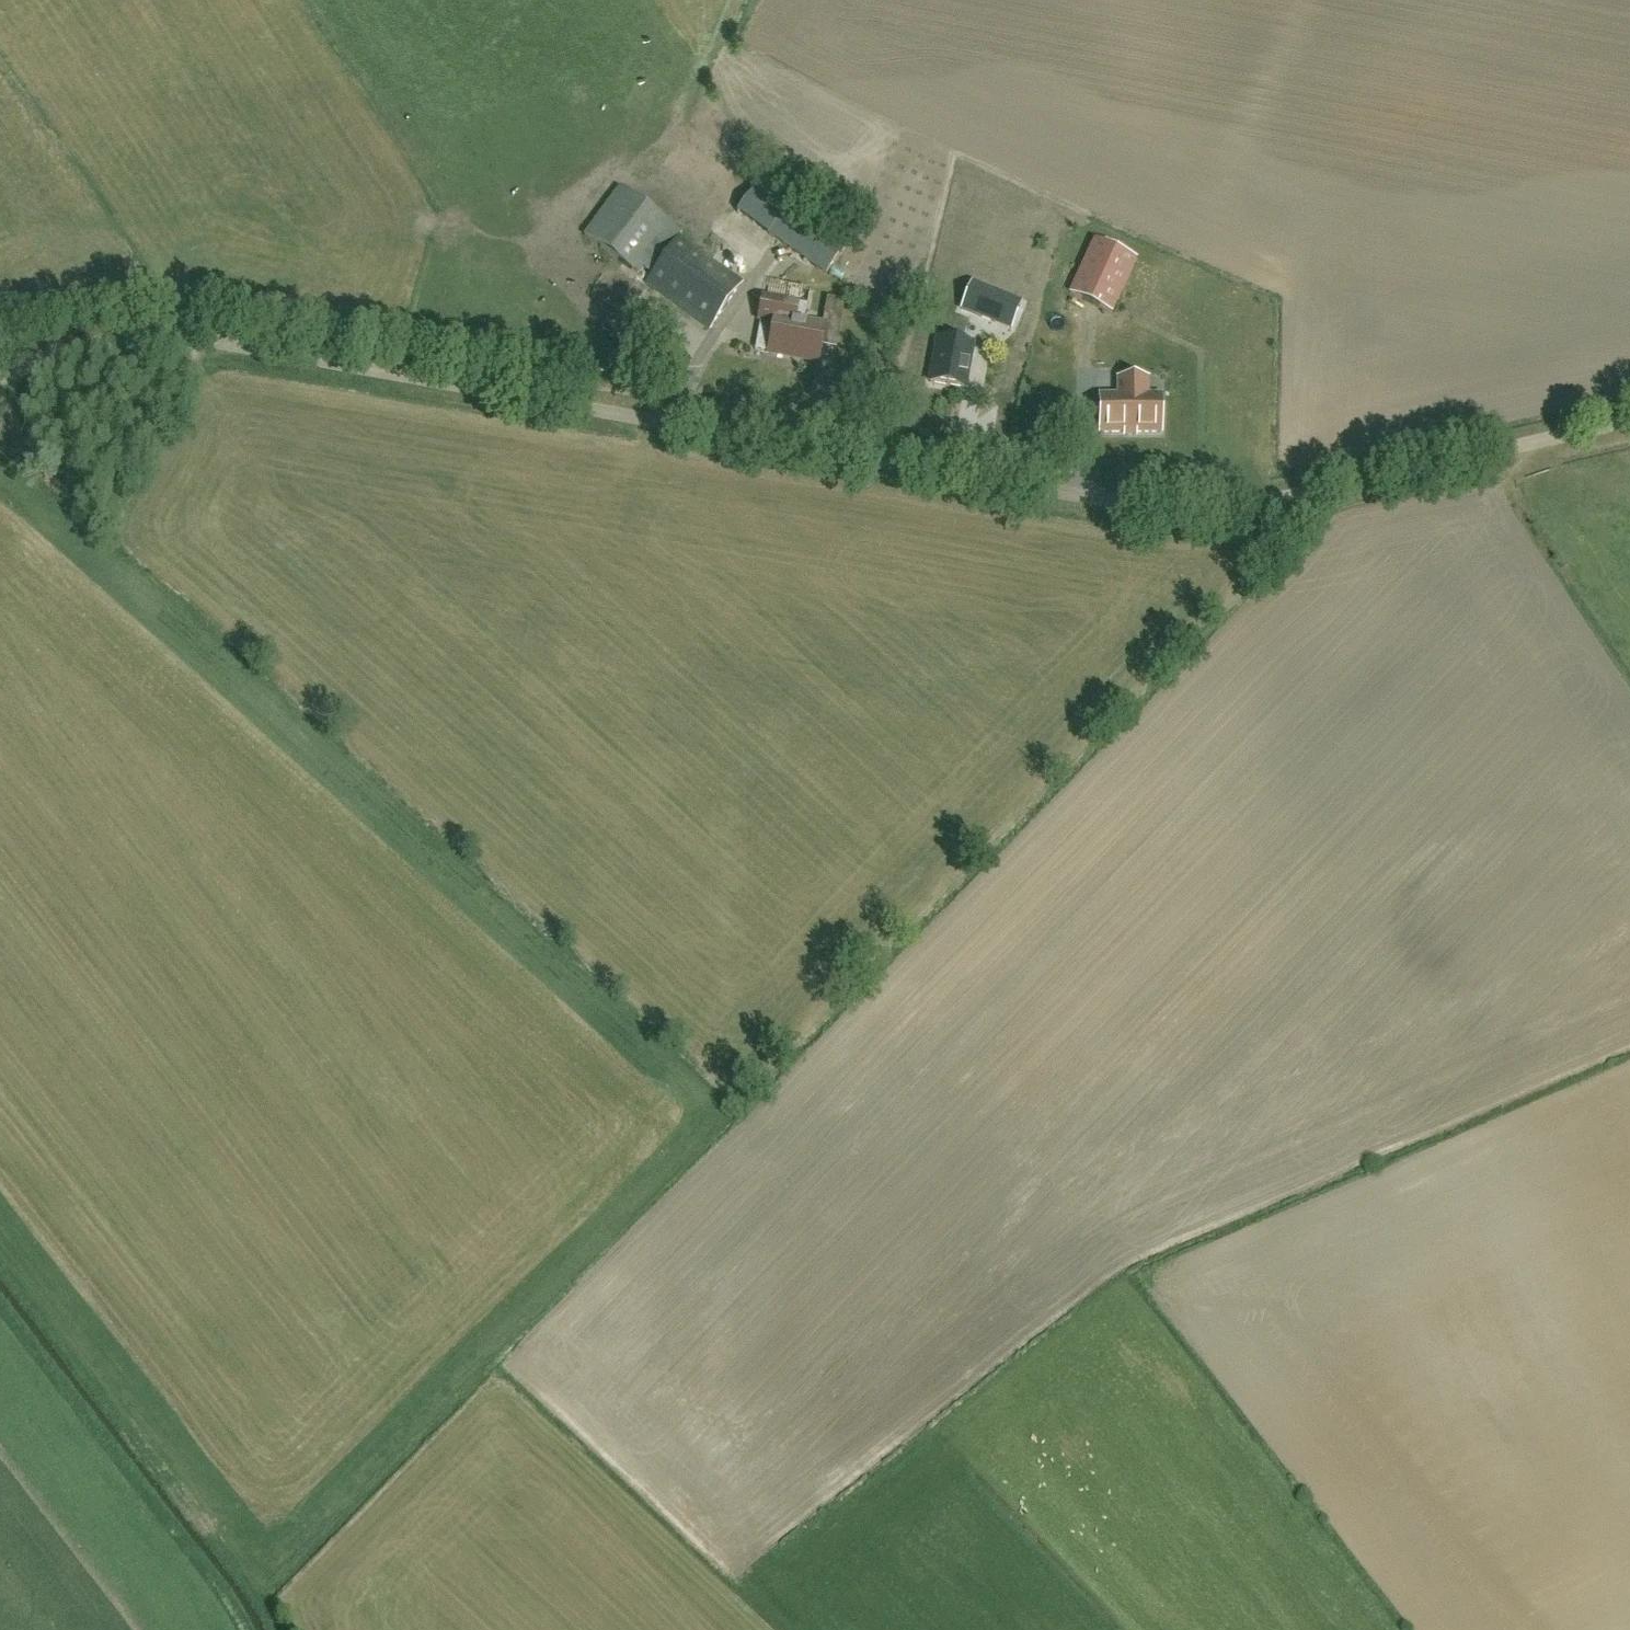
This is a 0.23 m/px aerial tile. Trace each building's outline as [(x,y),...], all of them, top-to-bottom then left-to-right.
[(710,330),(743,284),(679,238),(682,233),(620,189),(585,237),(638,275),(642,269),(652,276),(647,284),(710,330)] [(851,238),(795,199),(769,236),(825,275),(851,238)] [(1111,313),(1136,261),(1094,241),(1069,293),(1111,313)] [(1011,329),(1021,304),(1005,298),(972,284),(962,309),(995,323),(1011,329)] [(765,298),(761,321),(775,323),(770,354),(817,363),(820,346),(823,327),(822,326),(804,323),(806,308),(798,307),(799,304),(787,302),(765,298)] [(827,298),(823,322),(840,325),(844,301),(827,298)] [(972,346),(937,340),(930,382),(964,389),(972,346)] [(1137,382),(1118,382),(1118,398),(1100,398),(1100,435),(1160,435),(1160,398),(1147,398),(1147,382),(1137,382)]
